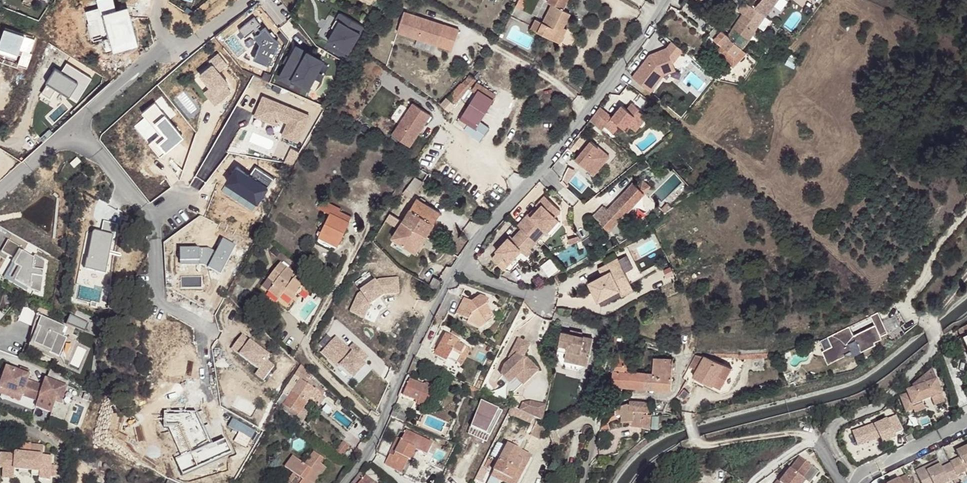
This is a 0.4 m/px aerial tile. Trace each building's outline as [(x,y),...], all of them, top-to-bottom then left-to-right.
[(101,38),(104,50),(133,42),(124,9),(115,11),(112,0),(96,0),(101,19),(108,18),(113,35),(101,38)] [(518,9),(525,13),(532,0),(523,0),(518,9)] [(549,7),(554,9),(565,16),(573,3),(567,0),(553,0),(549,7)] [(754,8),(766,15),(778,0),(762,0),(754,8)] [(739,10),(743,13),(749,4),(745,1),(740,8),(739,10)] [(743,13),(739,19),(755,30),(766,15),(754,8),(749,4),(743,13)] [(538,36),(557,47),(565,33),(573,21),(565,16),(554,9),(544,26),(538,36)] [(364,28),(340,14),(332,28),(335,30),(328,42),(349,54),(364,28)] [(460,33),(405,15),(398,36),(453,53),(460,33)] [(766,15),(755,30),(762,34),(768,24),(769,25),(773,20),(766,15)] [(261,24),(255,16),(239,29),(245,37),(254,30),(257,33),(254,36),(262,44),(256,58),(270,64),(279,42),(266,26),(261,30),(258,26),(261,24)] [(739,19),(732,29),(747,41),(752,36),(755,30),(739,19)] [(532,32),(538,36),(544,26),(537,22),(532,32)] [(728,36),(723,31),(716,26),(708,35),(722,46),(717,52),(733,66),(746,52),(742,49),(729,37),(730,37),(728,36)] [(11,58),(13,54),(16,55),(12,64),(13,65),(21,68),(26,53),(24,52),(29,39),(0,28),(0,54),(11,58)] [(730,37),(729,37),(742,49),(747,41),(732,29),(728,36),(730,37)] [(755,30),(752,36),(758,40),(762,35),(762,34),(755,30)] [(565,33),(557,47),(560,49),(568,35),(565,33)] [(323,61),(297,47),(291,58),(288,64),(281,77),(291,83),(293,79),(304,85),(309,76),(314,78),(323,61)] [(198,74),(208,86),(214,93),(208,98),(214,105),(230,92),(224,86),(227,84),(217,71),(226,64),(217,53),(208,60),(210,64),(198,74)] [(0,54),(0,62),(12,67),(13,65),(12,64),(16,55),(13,54),(11,58),(0,54)] [(76,101),(90,79),(65,63),(59,71),(55,69),(53,72),(52,71),(44,82),(45,83),(40,92),(48,98),(55,88),(76,101)] [(463,82),(469,87),(477,79),(477,78),(471,73),(463,82)] [(309,76),(304,85),(309,87),(314,78),(309,76)] [(462,81),(439,105),(446,111),(469,87),(463,82),(462,81)] [(477,82),(473,89),(480,93),(493,101),(497,93),(477,82)] [(214,93),(208,86),(203,91),(208,98),(214,93)] [(493,101),(480,93),(469,112),(473,115),(482,120),(493,101)] [(307,114),(261,94),(252,114),(275,124),(278,118),(286,121),(280,134),(296,141),(307,114)] [(179,134),(153,101),(140,112),(158,134),(147,143),(158,156),(169,147),(166,144),(179,134)] [(612,117),(599,107),(589,121),(601,131),(605,126),(614,133),(620,126),(624,129),(627,124),(635,131),(648,116),(631,103),(626,109),(621,105),(612,117)] [(415,104),(395,137),(413,148),(433,116),(415,104)] [(466,125),(471,117),(463,111),(457,119),(466,125)] [(481,138),(489,125),(482,120),(473,115),(471,117),(466,125),(464,127),(481,138)] [(605,126),(601,131),(610,138),(614,133),(605,126)] [(610,157),(591,142),(576,161),(595,176),(610,157)] [(240,168),(229,183),(259,205),(276,181),(258,168),(251,177),(240,168)] [(414,177),(406,188),(412,192),(414,193),(423,181),(414,177)] [(593,215),(609,230),(610,230),(616,223),(650,186),(643,180),(637,186),(633,182),(607,210),(602,205),(593,215)] [(528,214),(518,225),(536,242),(546,231),(545,229),(555,218),(555,217),(553,216),(558,210),(545,197),(536,206),(537,207),(539,209),(535,213),(531,217),(529,215),(528,214)] [(417,198),(393,236),(416,251),(441,213),(417,198)] [(338,245),(340,240),(352,217),(340,212),(342,210),(322,200),(319,206),(327,210),(331,213),(328,221),(324,219),(320,227),(324,229),(323,230),(320,229),(317,234),(338,245)] [(667,202),(661,207),(665,211),(671,206),(667,202)] [(555,218),(545,229),(546,231),(547,233),(558,221),(555,218)] [(110,238),(113,224),(100,221),(96,235),(90,233),(82,266),(100,271),(108,238),(110,238)] [(610,230),(614,233),(620,227),(616,223),(610,230)] [(536,242),(522,228),(512,238),(511,240),(508,237),(495,250),(497,251),(491,258),(503,269),(510,271),(525,255),(522,252),(528,246),(530,248),(536,242)] [(4,240),(0,247),(0,253),(10,259),(8,263),(11,265),(4,277),(24,288),(37,293),(39,274),(37,274),(37,271),(40,271),(41,261),(31,255),(29,258),(18,252),(20,249),(4,240)] [(205,265),(223,274),(224,263),(226,259),(227,259),(234,245),(224,240),(217,253),(210,249),(181,251),(181,263),(183,263),(183,266),(205,265)] [(528,246),(522,252),(525,255),(531,249),(530,248),(528,246)] [(589,281),(598,299),(631,282),(618,257),(606,264),(610,271),(603,274),(589,281)] [(4,277),(11,265),(8,263),(1,275),(4,277)] [(295,299),(300,293),(305,286),(303,285),(276,264),(259,286),(276,299),(280,293),(283,290),(295,299)] [(606,264),(599,267),(603,274),(610,271),(606,264)] [(443,280),(435,276),(430,285),(438,290),(443,280)] [(305,286),(300,293),(308,299),(316,288),(307,280),(303,285),(305,286)] [(631,282),(598,299),(601,304),(634,287),(631,282)] [(292,303),(295,299),(283,290),(280,293),(292,303)] [(448,291),(435,318),(443,322),(448,313),(455,316),(456,314),(468,321),(473,323),(472,326),(479,329),(487,324),(484,319),(492,314),(486,305),(489,300),(481,296),(471,302),(448,291)] [(35,312),(21,307),(15,321),(29,327),(35,312)] [(870,316),(875,325),(868,328),(853,335),(852,333),(849,335),(846,328),(831,335),(834,342),(830,344),(832,346),(837,357),(830,361),(825,350),(822,351),(828,364),(853,352),(848,343),(855,340),(860,349),(861,351),(875,344),(874,342),(882,338),(881,336),(888,333),(878,312),(870,316)] [(484,319),(487,324),(495,319),(492,314),(484,319)] [(50,360),(52,356),(47,354),(48,352),(30,345),(37,328),(35,327),(38,318),(34,316),(25,350),(50,360)] [(863,319),(868,328),(875,325),(870,316),(863,319)] [(62,328),(38,318),(35,327),(37,328),(31,345),(48,352),(47,354),(52,356),(56,358),(63,339),(60,338),(62,335),(60,334),(62,328)] [(459,337),(462,331),(454,327),(451,333),(459,337)] [(963,342),(966,350),(966,327),(962,330),(965,335),(961,337),(958,339),(960,343),(963,342)] [(436,351),(434,354),(455,366),(457,363),(462,366),(471,350),(457,342),(458,341),(446,333),(438,347),(436,351)] [(570,335),(561,333),(558,351),(566,353),(565,360),(588,365),(593,339),(582,337),(570,335)] [(269,355),(242,334),(232,347),(259,369),(255,373),(263,380),(273,366),(266,360),(269,355)] [(517,338),(511,351),(515,355),(510,359),(504,366),(501,375),(508,384),(514,378),(517,381),(524,374),(529,379),(537,371),(526,358),(525,360),(522,357),(528,344),(517,338)] [(860,349),(855,340),(848,343),(853,352),(860,349)] [(830,361),(837,357),(832,346),(825,350),(830,361)] [(566,353),(558,351),(556,359),(563,368),(578,370),(588,365),(565,360),(566,353)] [(628,359),(629,354),(619,353),(618,358),(616,358),(615,370),(613,370),(611,385),(631,387),(633,371),(628,371),(629,359),(628,359)] [(723,365),(705,357),(695,355),(689,366),(690,366),(697,370),(694,375),(712,383),(723,365)] [(673,359),(653,358),(652,372),(657,372),(672,373),(673,359)] [(305,379),(309,372),(300,364),(284,388),(288,390),(290,387),(294,389),(300,380),(299,379),(294,376),(299,369),(303,372),(300,376),(305,379)] [(723,365),(712,383),(720,388),(732,368),(723,365)] [(690,366),(689,366),(686,372),(687,372),(694,375),(697,370),(690,366)] [(3,368),(0,378),(0,390),(10,394),(8,399),(17,402),(19,397),(35,403),(33,408),(49,413),(52,403),(57,405),(64,387),(43,379),(41,387),(25,382),(27,376),(3,368)] [(299,379),(300,376),(303,372),(299,369),(294,376),(299,379)] [(936,380),(932,369),(912,386),(912,388),(936,380)] [(642,387),(649,388),(650,372),(636,371),(633,371),(631,387),(642,387)] [(650,372),(649,388),(656,388),(671,389),(672,373),(657,372),(652,372),(650,372)] [(524,374),(517,381),(521,386),(529,379),(524,374)] [(291,392),(306,402),(310,396),(314,389),(300,380),(294,389),(291,392)] [(409,380),(403,395),(418,402),(417,405),(425,408),(427,402),(431,393),(433,387),(426,384),(425,387),(409,380)] [(945,403),(936,380),(912,388),(906,391),(907,393),(899,396),(908,420),(931,411),(930,409),(945,403)] [(317,389),(315,389),(314,389),(310,396),(311,397),(312,398),(314,399),(317,398),(318,398),(319,397),(320,394),(320,393),(319,391),(318,390),(317,389)] [(679,394),(685,399),(690,393),(684,389),(679,394)] [(10,394),(0,390),(0,396),(8,399),(10,394)] [(288,397),(281,392),(274,403),(301,421),(306,413),(301,410),(299,413),(284,403),(288,397)] [(291,392),(288,397),(284,403),(299,413),(301,410),(306,402),(291,392)] [(437,396),(431,393),(427,402),(434,405),(437,396)] [(649,411),(650,401),(648,401),(630,400),(630,402),(624,404),(616,406),(617,412),(623,413),(622,420),(633,419),(632,425),(641,426),(644,410),(649,411)] [(541,423),(544,409),(529,403),(522,404),(517,411),(537,421),(541,423)] [(203,410),(198,412),(205,427),(210,424),(203,410)] [(390,417),(406,424),(412,426),(415,419),(394,410),(390,417)] [(649,411),(644,410),(641,426),(650,428),(651,414),(649,414),(649,411)] [(179,425),(190,450),(175,457),(183,474),(232,452),(226,439),(213,444),(205,427),(198,412),(165,412),(164,424),(179,425)] [(402,433),(406,424),(390,417),(386,426),(402,433)] [(541,423),(537,421),(529,436),(539,441),(547,426),(541,423)] [(64,439),(47,431),(45,435),(63,443),(63,442),(64,439)] [(400,444),(393,457),(390,455),(385,465),(402,473),(408,460),(410,460),(415,450),(427,456),(433,444),(406,431),(402,440),(399,438),(397,443),(400,444)] [(552,445),(560,442),(555,431),(547,434),(552,445)] [(341,442),(335,451),(342,456),(348,447),(341,442)] [(24,444),(23,455),(20,454),(20,457),(4,456),(3,469),(7,470),(18,470),(19,470),(19,471),(44,473),(44,481),(54,481),(54,478),(55,466),(55,457),(46,456),(47,447),(35,447),(35,445),(24,444)] [(531,456),(508,444),(487,482),(499,482),(500,480),(505,482),(517,482),(531,456)] [(957,476),(966,472),(966,475),(966,447),(956,452),(959,458),(950,463),(957,476)] [(300,482),(314,482),(312,482),(317,474),(320,476),(326,467),(320,463),(324,459),(314,451),(305,464),(294,456),(286,466),(294,472),(303,478),(300,482)] [(806,482),(803,479),(812,467),(801,458),(782,482),(805,482),(806,482)] [(921,482),(948,482),(949,482),(958,478),(957,476),(950,463),(941,468),(938,461),(930,465),(932,469),(927,471),(925,467),(915,472),(921,482)] [(18,470),(7,470),(6,479),(17,480),(18,470)] [(290,482),(300,482),(303,478),(294,472),(287,481),(290,482)] [(366,476),(360,472),(352,482),(375,482),(366,476)]
